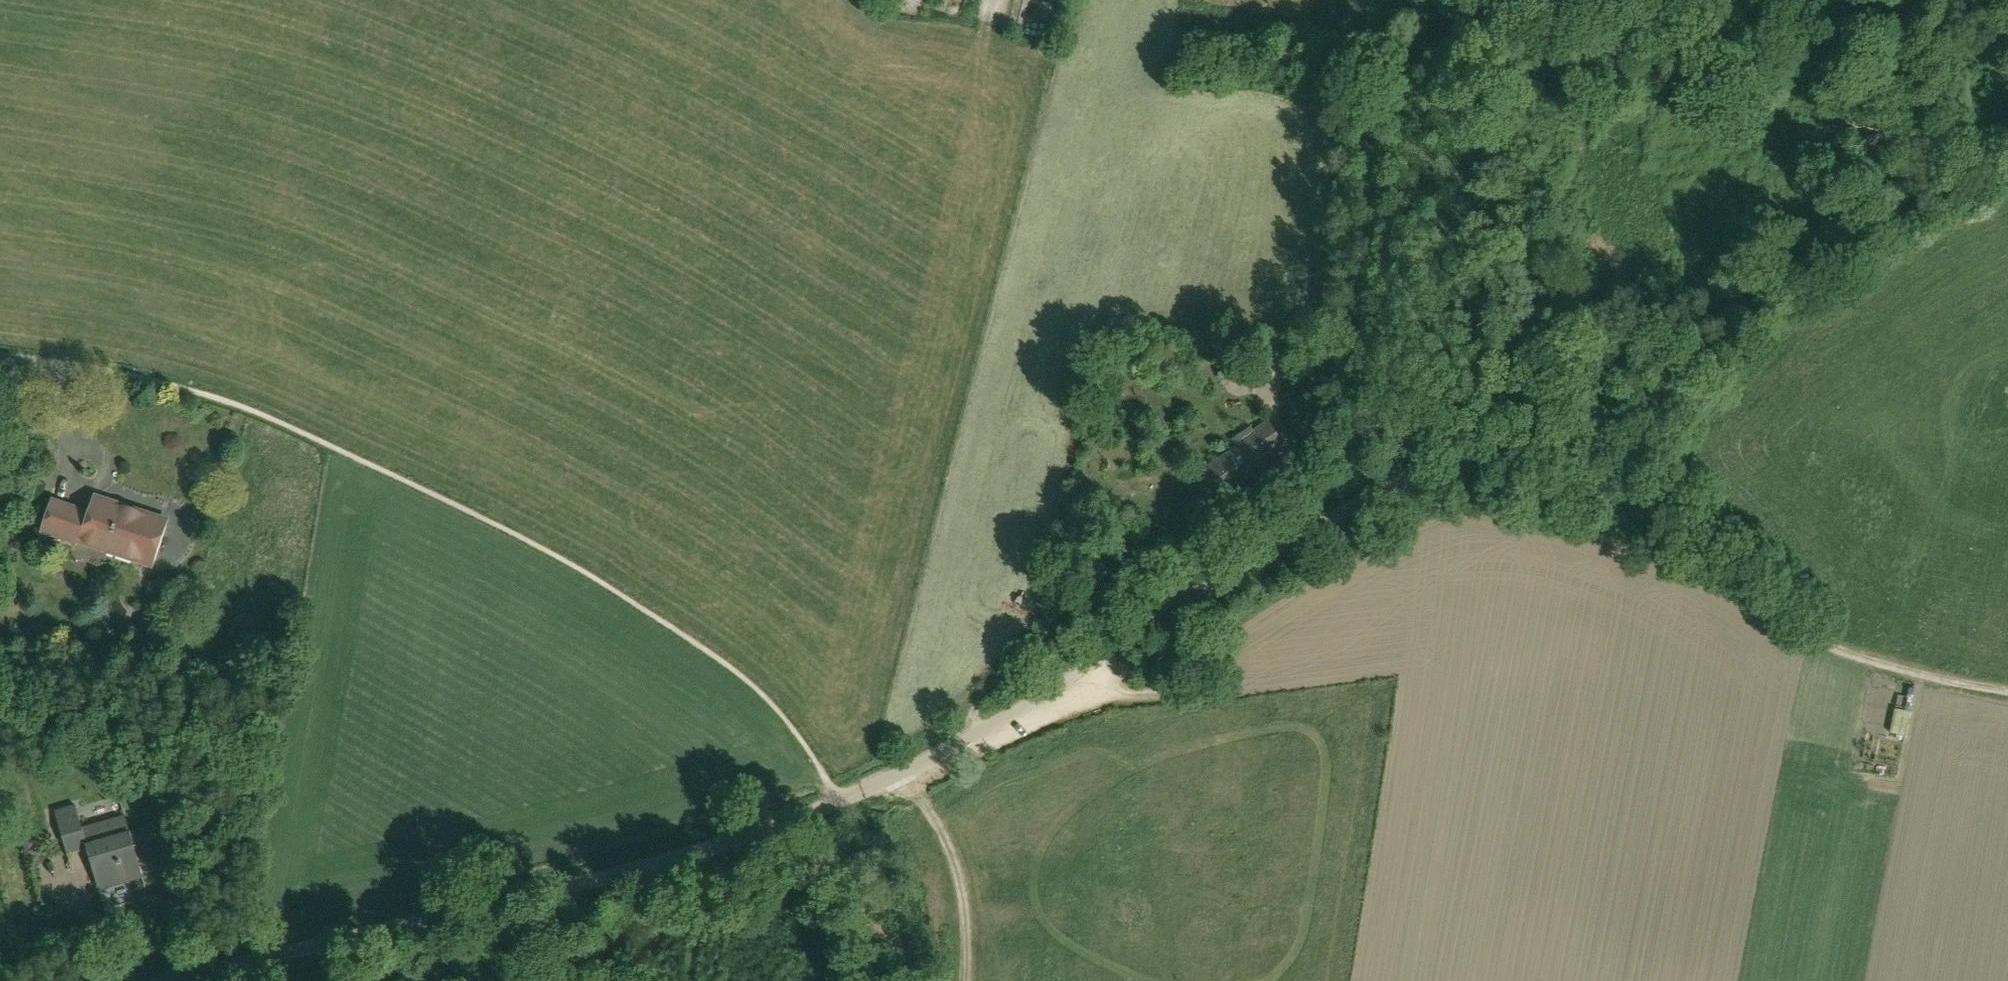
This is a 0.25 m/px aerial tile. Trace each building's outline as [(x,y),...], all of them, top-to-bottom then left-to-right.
[(959,9),(962,0),(943,0),(942,5),(959,9)] [(986,5),(999,8),(1002,0),(988,0),(986,5)] [(1031,17),(1041,19),(1039,29),(1047,30),(1053,0),(1034,0),(1031,17)] [(1254,431),(1257,435),(1201,472),(1218,498),(1275,460),(1270,453),(1282,444),(1268,422),(1254,431)] [(75,541),(150,567),(166,521),(141,512),(140,514),(93,498),(88,512),(51,500),(40,531),(74,543),(75,541)] [(152,851),(145,826),(130,831),(125,815),(82,827),(75,804),(55,809),(66,851),(86,845),(98,886),(141,873),(137,856),(152,851)]
